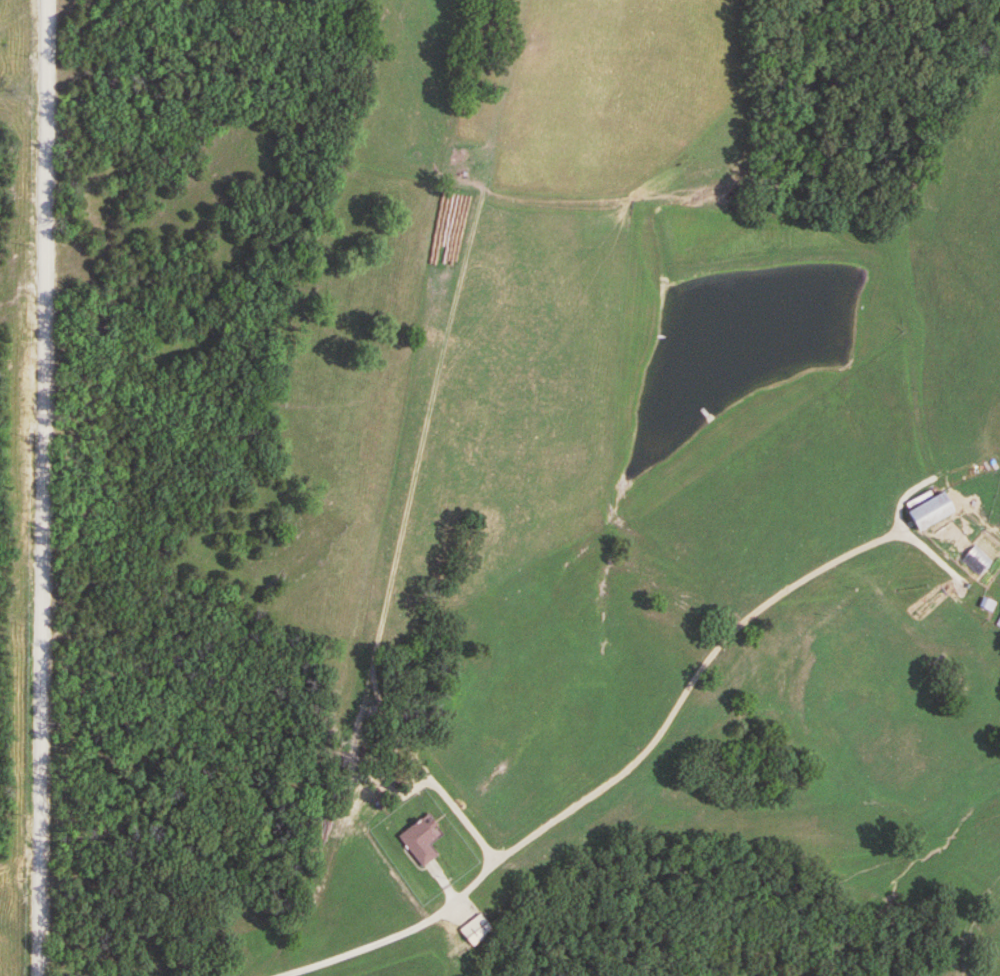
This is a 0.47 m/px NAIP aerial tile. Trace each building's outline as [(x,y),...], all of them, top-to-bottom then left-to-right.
[(905,512),(916,532),(954,513),(943,492),(905,512)] [(437,838),(421,818),(397,837),(423,868),(437,856),(428,845),(437,838)] [(472,948),(494,931),(481,915),(459,931),(472,948)]
